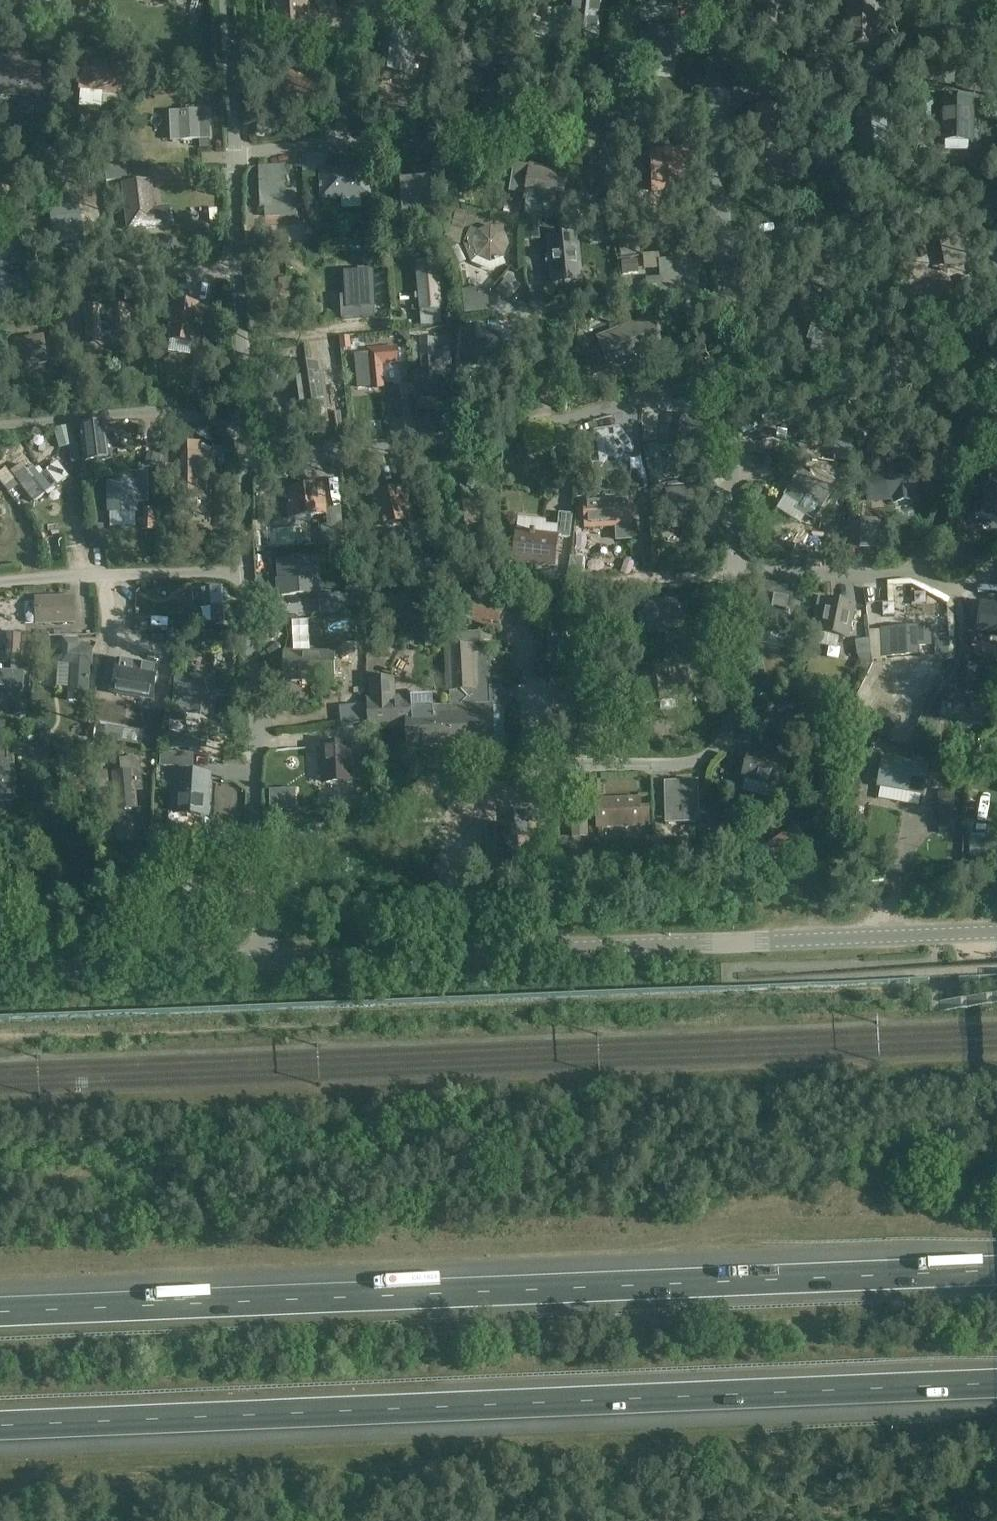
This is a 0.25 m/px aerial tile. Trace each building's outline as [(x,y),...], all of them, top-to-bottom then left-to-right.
[(274,34),(309,31),(307,0),(272,0),(274,34)] [(587,0),(570,0),(566,36),(599,40),(603,2),(587,0)] [(923,9),(944,5),(943,1),(946,0),(922,0),(923,9)] [(848,2),(848,46),(878,46),(878,3),(848,2)] [(673,64),(674,54),(674,48),(687,49),(689,32),(649,27),(645,60),(673,64)] [(418,38),(386,34),(381,73),(413,77),(418,38)] [(459,59),(459,46),(450,46),(450,58),(459,59)] [(42,64),(21,64),(21,48),(0,47),(0,98),(41,99),(42,64)] [(122,63),(101,61),(80,60),(78,90),(102,91),(123,93),(124,87),(120,86),(122,63)] [(317,71),(273,71),(273,109),(302,108),(302,106),(316,106),(315,100),(317,100),(317,71)] [(74,85),(66,85),(65,97),(73,98),(74,85)] [(943,116),(942,143),(945,143),(946,151),(970,151),(970,142),(972,142),(973,101),(943,101),(943,116)] [(209,139),(208,111),(180,112),(180,140),(209,139)] [(885,119),(875,120),(855,122),(856,140),(860,140),(861,156),(862,165),(889,163),(885,119)] [(260,122),(259,130),(269,130),(270,123),(260,122)] [(97,131),(85,136),(90,150),(102,145),(97,131)] [(111,164),(125,156),(119,146),(106,153),(111,164)] [(653,150),(653,191),(681,191),(681,150),(653,150)] [(128,180),(127,166),(106,167),(107,181),(128,180)] [(285,167),(258,167),(260,208),(265,208),(265,218),(285,217),(297,216),(297,206),(297,190),(296,190),(286,190),(285,167)] [(525,193),(523,200),(525,200),(526,200),(527,200),(543,203),(544,203),(554,205),(556,194),(564,195),(568,172),(530,167),(529,172),(525,193)] [(326,171),(319,172),(319,186),(320,198),(339,198),(368,197),(368,204),(382,204),(382,175),(375,175),(375,178),(368,178),(368,170),(327,171),(326,171)] [(473,187),(474,174),(460,172),(459,186),(473,187)] [(45,186),(58,197),(67,186),(54,176),(45,186)] [(431,178),(399,180),(400,217),(433,215),(431,178)] [(122,183),(126,229),(173,224),(171,205),(157,206),(153,207),(151,180),(122,183)] [(0,188),(0,207),(12,207),(12,188),(0,188)] [(77,196),(66,198),(68,206),(51,208),(55,238),(83,234),(77,196)] [(504,215),(518,217),(520,204),(505,202),(504,215)] [(453,227),(463,230),(467,216),(455,214),(453,227)] [(471,230),(464,246),(471,264),(477,258),(490,263),(504,259),(509,246),(504,233),(491,227),(478,233),(471,230)] [(584,283),(580,233),(546,235),(548,256),(546,256),(546,265),(550,265),(551,285),(584,283)] [(983,249),(996,262),(996,234),(983,249)] [(971,264),(967,244),(954,247),(958,266),(971,264)] [(661,278),(646,279),(648,302),(662,302),(694,300),(690,259),(660,261),(660,270),(661,278)] [(623,275),(638,274),(636,260),(622,261),(623,275)] [(420,311),(442,309),(439,261),(416,263),(420,311)] [(376,305),(374,272),(346,274),(348,306),(343,306),(344,318),(365,317),(365,320),(383,319),(382,305),(376,305)] [(950,280),(910,280),(910,312),(950,312),(950,280)] [(102,308),(86,309),(87,337),(103,336),(103,334),(111,333),(111,337),(132,337),(131,305),(110,306),(110,311),(102,311),(102,308)] [(208,313),(174,308),(170,335),(186,338),(196,339),(197,333),(205,334),(208,313)] [(648,333),(644,323),(607,338),(610,348),(603,351),(607,362),(615,359),(617,367),(655,353),(653,345),(660,342),(656,331),(648,333)] [(817,327),(808,357),(840,366),(848,335),(817,327)] [(498,330),(463,331),(464,368),(489,368),(489,357),(499,357),(498,330)] [(12,369),(49,364),(45,336),(8,341),(12,369)] [(350,338),(340,339),(341,351),(351,350),(350,338)] [(438,398),(437,368),(451,367),(450,340),(421,341),(422,357),(420,357),(422,398),(438,398)] [(357,390),(372,388),(372,389),(384,388),(382,365),(397,363),(396,349),(369,351),(369,353),(354,355),(357,390)] [(300,415),(329,411),(321,363),(292,368),(300,415)] [(400,385),(400,396),(413,396),(413,385),(400,385)] [(422,398),(419,399),(420,411),(435,410),(435,398),(422,398)] [(840,403),(808,405),(809,437),(841,435),(840,403)] [(711,422),(690,419),(674,417),(673,424),(668,424),(667,428),(672,429),(669,446),(685,449),(686,443),(707,446),(711,422)] [(112,460),(108,425),(80,428),(85,464),(112,460)] [(625,472),(635,449),(620,429),(595,431),(592,438),(586,439),(589,470),(596,470),(600,474),(625,472)] [(181,454),(180,495),(202,495),(202,476),(215,476),(215,454),(201,454),(200,442),(182,443),(181,454)] [(130,452),(129,472),(141,472),(141,453),(130,452)] [(157,467),(160,456),(149,452),(146,463),(157,467)] [(990,462),(975,517),(996,523),(996,464),(990,462)] [(22,465),(12,473),(24,489),(34,502),(56,486),(47,472),(40,477),(32,467),(27,471),(22,465)] [(284,465),(271,467),(272,479),(285,478),(284,465)] [(802,474),(787,497),(799,506),(796,510),(806,516),(814,521),(821,510),(832,494),(833,492),(830,490),(835,482),(815,469),(809,479),(802,474)] [(890,477),(865,480),(867,502),(892,500),(892,503),(916,501),(913,470),(889,472),(890,477)] [(131,473),(131,483),(138,482),(138,503),(149,503),(148,473),(131,473)] [(138,514),(138,503),(138,482),(131,483),(107,484),(107,515),(138,514)] [(632,541),(632,526),(633,526),(631,502),(647,501),(646,486),(625,487),(626,499),(583,502),(585,530),(616,528),(616,542),(632,541)] [(315,488),(295,491),(285,492),(288,520),(298,519),(326,515),(325,507),(317,508),(315,488)] [(407,491),(394,493),(373,498),(376,510),(380,509),(384,526),(400,522),(414,519),(407,491)] [(708,523),(706,491),(669,494),(671,530),(698,528),(697,524),(708,523)] [(270,509),(268,495),(257,496),(258,510),(270,509)] [(878,521),(864,521),(864,534),(863,536),(863,546),(877,546),(878,521)] [(552,567),(554,539),(513,535),(511,563),(552,567)] [(758,558),(764,549),(755,543),(749,552),(758,558)] [(591,556),(591,566),(606,566),(607,557),(591,556)] [(571,557),(568,577),(584,579),(586,559),(571,557)] [(282,598),(320,595),(317,562),(279,564),(282,598)] [(758,582),(750,626),(755,627),(784,633),(787,616),(790,601),(792,592),(777,589),(777,586),(758,582)] [(223,589),(210,589),(212,625),(225,625),(223,589)] [(878,589),(862,593),(872,626),(887,622),(878,589)] [(73,594),(33,595),(34,624),(74,622),(73,594)] [(455,616),(496,632),(505,611),(464,595),(455,616)] [(818,598),(811,632),(815,633),(819,635),(839,638),(849,640),(855,604),(828,599),(818,598)] [(678,600),(637,603),(639,635),(681,633),(678,600)] [(979,630),(996,632),(996,609),(981,608),(979,630)] [(394,624),(372,628),(377,654),(392,651),(390,640),(397,639),(394,624)] [(918,625),(885,626),(886,656),(919,655),(919,646),(932,645),(931,624),(918,625)] [(7,655),(20,655),(21,645),(21,637),(21,634),(8,633),(7,655)] [(296,648),(313,645),(311,633),(294,636),(296,648)] [(408,714),(409,728),(410,755),(492,751),(490,709),(502,709),(501,688),(475,690),(474,665),(488,664),(487,655),(480,655),(478,635),(447,637),(451,712),(410,714),(408,714)] [(37,643),(37,636),(21,637),(21,645),(37,643)] [(50,653),(49,636),(37,636),(37,643),(37,654),(50,653)] [(857,657),(871,655),(869,639),(855,641),(857,657)] [(62,665),(62,666),(69,666),(68,688),(66,703),(88,705),(90,668),(92,668),(94,650),(89,650),(89,645),(80,645),(80,641),(63,640),(62,665)] [(283,680),(325,680),(325,654),(284,654),(283,680)] [(158,669),(118,662),(113,694),(152,700),(158,669)] [(675,671),(637,676),(640,705),(678,701),(676,684),(689,683),(689,681),(687,670),(675,671)] [(24,689),(25,673),(0,672),(0,687),(24,689)] [(173,697),(172,712),(186,713),(207,714),(209,680),(188,679),(188,678),(175,677),(173,697)] [(408,714),(410,714),(409,701),(395,702),(394,693),(389,694),(388,681),(370,682),(371,703),(369,703),(371,730),(409,728),(408,714)] [(909,697),(891,688),(875,723),(894,731),(909,697)] [(860,720),(871,704),(856,694),(846,712),(860,720)] [(947,694),(942,716),(985,726),(990,704),(947,694)] [(26,716),(27,704),(17,703),(17,716),(26,716)] [(805,709),(783,721),(798,748),(820,736),(805,709)] [(504,744),(516,741),(510,714),(498,717),(504,744)] [(29,725),(29,727),(29,738),(40,738),(49,738),(49,726),(29,725)] [(39,764),(39,742),(19,742),(19,766),(39,766),(39,764)] [(39,742),(39,764),(49,764),(49,742),(40,742),(39,742)] [(320,744),(322,786),(353,785),(353,783),(362,782),(361,763),(353,763),(352,742),(320,744)] [(0,803),(12,803),(16,799),(14,750),(0,751),(0,803)] [(783,790),(789,765),(750,755),(743,780),(783,790)] [(881,766),(877,786),(923,794),(928,766),(915,764),(882,758),(881,766)] [(123,772),(112,773),(115,811),(138,809),(136,791),(144,790),(143,784),(142,772),(141,762),(122,763),(123,772)] [(207,814),(209,777),(178,775),(176,813),(207,814)] [(557,796),(573,795),(589,794),(588,785),(583,785),(582,779),(570,779),(570,785),(557,786),(557,796)] [(682,801),(698,801),(698,784),(665,786),(667,826),(683,825),(682,801)] [(778,811),(781,800),(749,790),(746,801),(778,811)] [(938,792),(939,835),(955,835),(955,792),(938,792)] [(589,794),(573,795),(574,807),(590,806),(589,794)] [(599,830),(649,828),(649,812),(641,813),(640,802),(597,804),(599,830)] [(515,829),(488,830),(490,876),(518,874),(516,836),(529,835),(528,812),(514,813),(515,829)] [(573,837),(588,837),(587,812),(572,812),(573,837)] [(794,825),(765,847),(775,860),(804,838),(794,825)]
